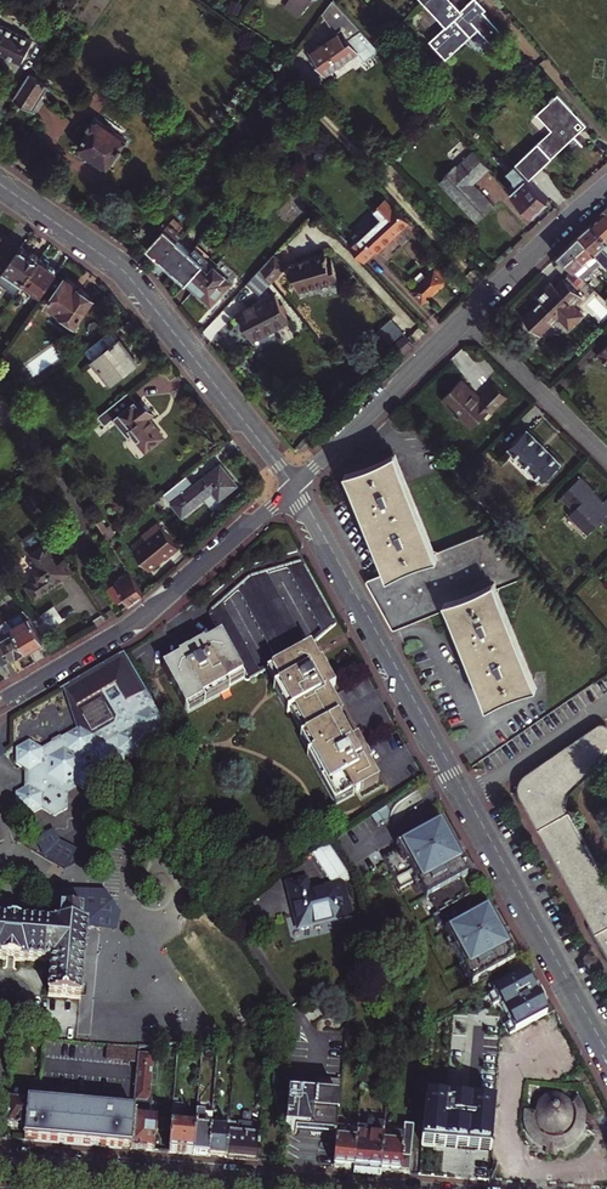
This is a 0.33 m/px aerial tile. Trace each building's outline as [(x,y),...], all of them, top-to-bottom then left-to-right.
[(313,0),(290,0),(285,6),(300,17),(313,0)] [(332,0),(322,14),(337,35),(310,54),(312,57),(317,63),(325,75),(356,53),(363,62),(380,50),(332,0)] [(459,7),(453,0),(428,0),(425,3),(446,26),(429,40),(445,56),(477,27),(480,30),(494,45),(505,34),(484,12),(487,9),(479,0),(467,0),(465,2),(468,6),(463,11),(459,7)] [(465,2),(459,7),(463,11),(468,6),(465,2)] [(22,62),(27,54),(34,41),(0,24),(0,51),(22,62)] [(447,59),(480,30),(477,27),(445,56),(447,59)] [(48,45),(46,44),(37,40),(42,31),(39,30),(34,41),(27,54),(38,61),(48,45)] [(42,31),(37,40),(46,44),(50,35),(42,31)] [(317,63),(312,57),(309,59),(314,65),(317,63)] [(50,85),(31,73),(15,99),(34,110),(50,85)] [(581,118),(560,92),(537,113),(552,130),(516,163),(530,178),(576,136),(569,129),(581,118)] [(127,140),(94,117),(86,128),(90,130),(78,147),(108,168),(127,140)] [(576,136),(588,125),(581,118),(569,129),(576,136)] [(238,125),(232,131),(241,140),(246,133),(238,125)] [(474,212),(480,219),(495,205),(480,188),(477,191),(472,185),(475,183),(490,168),(474,151),(458,165),(456,164),(445,175),(446,176),(443,179),(455,192),(452,195),(471,215),(474,212)] [(274,152),(268,158),(271,160),(274,164),(280,159),(274,152)] [(508,187),(533,213),(549,199),(530,178),(516,163),(509,170),(512,173),(510,175),(512,180),(514,182),(508,187)] [(455,192),(443,179),(440,182),(452,195),(455,192)] [(477,191),(480,188),(475,183),(472,185),(477,191)] [(351,246),(365,261),(377,249),(378,251),(409,221),(396,206),(393,208),(385,199),(375,208),(383,217),(365,235),(363,233),(351,246)] [(604,246),(606,243),(606,210),(601,215),(601,219),(580,236),(604,262),(606,266),(606,250),(604,246)] [(474,212),(471,215),(477,222),(480,219),(474,212)] [(148,247),(161,258),(178,239),(182,233),(169,223),(148,247)] [(0,235),(0,269),(4,272),(18,251),(6,243),(8,240),(0,235)] [(580,236),(570,246),(594,271),(595,271),(604,262),(580,236)] [(174,270),(191,251),(178,239),(161,258),(174,270)] [(191,251),(205,263),(208,260),(209,259),(195,246),(191,251)] [(558,257),(584,280),(595,271),(594,271),(570,246),(558,257)] [(18,251),(4,272),(0,277),(0,281),(16,293),(39,261),(20,248),(18,251)] [(174,270),(188,282),(205,263),(191,251),(174,270)] [(274,252),(261,267),(273,282),(288,266),(274,252)] [(291,263),(298,290),(339,278),(333,256),(329,257),(329,255),(327,256),(326,253),(291,263)] [(205,263),(188,282),(212,305),(233,282),(225,275),(226,274),(216,265),(215,266),(208,260),(205,263)] [(39,261),(16,293),(27,300),(33,292),(40,297),(56,273),(39,261)] [(273,282),(261,267),(247,282),(260,294),(273,282)] [(444,272),(421,294),(433,306),(456,284),(444,272)] [(537,297),(542,301),(524,318),(540,334),(558,317),(570,329),(584,316),(574,306),(583,298),(564,279),(555,288),(551,283),(537,297)] [(93,299),(65,280),(44,309),(60,320),(59,322),(59,325),(67,330),(69,330),(71,327),(72,328),(93,299)] [(239,312),(252,340),(290,320),(276,294),(239,312)] [(402,357),(415,344),(390,320),(378,333),(393,348),(390,351),(395,357),(399,353),(402,357)] [(120,340),(112,332),(86,353),(94,362),(91,365),(98,373),(102,370),(114,384),(139,363),(120,340)] [(597,358),(606,368),(606,348),(597,358)] [(443,400),(472,429),(490,412),(492,414),(508,398),(494,384),(479,398),(462,381),(443,400)] [(147,452),(164,438),(148,418),(154,414),(145,403),(139,408),(129,395),(106,414),(99,419),(106,428),(115,421),(130,440),(134,436),(147,452)] [(405,427),(412,421),(400,407),(397,410),(393,414),(405,427)] [(561,463),(529,431),(510,450),(543,482),(561,463)] [(306,436),(293,447),(296,451),(305,450),(312,442),(306,436)] [(378,599),(394,629),(451,606),(465,641),(467,640),(485,684),(492,701),(531,686),(513,640),(496,598),(492,590),(527,576),(488,532),(431,555),(406,496),(391,459),(352,475),(375,531),(377,537),(375,538),(389,572),(367,581),(378,599)] [(218,500),(236,487),(220,466),(194,487),(186,477),(165,494),(182,516),(212,492),(218,500)] [(604,503),(594,493),(596,491),(582,477),(561,497),(574,510),(570,515),(588,534),(602,520),(606,525),(606,499),(604,503)] [(107,539),(114,534),(108,526),(106,528),(101,521),(97,523),(107,539)] [(163,557),(178,546),(158,521),(143,533),(146,538),(132,548),(147,568),(162,556),(163,557)] [(34,599),(73,573),(64,559),(57,564),(35,532),(23,540),(40,565),(36,567),(36,572),(39,576),(25,585),(34,599)] [(297,589),(301,596),(312,617),(317,626),(323,637),(336,624),(333,617),(328,610),(324,603),(320,596),(316,588),(312,581),(308,574),(307,572),(302,562),(285,567),(293,582),(297,589)] [(134,580),(128,570),(103,587),(116,605),(124,598),(129,605),(135,601),(143,594),(134,580)] [(329,692),(335,689),(322,664),(320,665),(310,647),(307,649),(300,635),(295,627),(291,620),(287,612),(283,605),(279,597),(275,590),(270,582),(265,573),(248,577),(235,589),(241,599),(245,606),(249,614),(253,621),(257,629),(261,636),(262,638),(265,644),(270,651),(277,665),(272,668),(283,688),(275,692),(289,716),(292,715),(305,739),(302,740),(311,757),(308,758),(336,807),(379,783),(370,766),(373,765),(359,740),(352,743),(339,719),(343,717),(329,692)] [(187,715),(229,692),(227,689),(244,679),(246,683),(260,674),(252,660),(248,653),(244,646),(240,638),(236,631),(231,624),(229,619),(227,617),(220,602),(207,614),(213,625),(217,632),(219,635),(203,645),(201,643),(177,656),(178,658),(160,668),(187,715)] [(54,606),(42,612),(47,621),(59,614),(54,606)] [(14,628),(27,651),(44,641),(30,616),(13,626),(14,628)] [(11,660),(27,651),(14,628),(5,633),(1,625),(0,624),(0,641),(11,660)] [(2,666),(11,660),(0,641),(0,664),(2,666)] [(147,740),(166,729),(135,675),(122,653),(80,678),(94,698),(100,694),(114,718),(113,722),(121,733),(139,755),(143,753),(143,738),(147,740)] [(80,678),(63,688),(76,709),(94,698),(80,678)] [(113,722),(108,715),(106,723),(98,727),(89,725),(84,718),(87,709),(95,705),(101,706),(94,698),(76,709),(63,688),(75,730),(79,728),(91,737),(112,725),(113,722)] [(100,694),(94,698),(101,706),(104,707),(108,715),(113,722),(114,718),(100,694)] [(66,797),(65,796),(57,791),(77,779),(77,789),(90,797),(102,790),(103,776),(108,779),(122,770),(123,758),(129,761),(139,755),(121,733),(113,722),(112,725),(91,737),(79,728),(75,730),(64,737),(64,740),(60,742),(57,741),(48,746),(48,750),(39,755),(39,752),(27,744),(15,751),(14,767),(27,776),(27,788),(14,796),(13,812),(25,820),(40,811),(52,818),(65,811),(66,797)] [(591,915),(599,929),(597,930),(596,932),(595,933),(595,935),(595,937),(595,939),(595,940),(596,942),(606,959),(606,960),(606,883),(595,862),(567,810),(566,807),(566,804),(565,801),(566,798),(566,795),(567,792),(569,790),(571,787),(584,773),(599,759),(599,758),(599,757),(599,756),(599,755),(606,747),(606,729),(605,727),(603,726),(601,726),(600,727),(599,729),(587,738),(585,736),(549,761),(551,764),(531,777),(527,776),(518,786),(517,788),(517,791),(516,794),(517,796),(519,799),(522,801),(526,802),(529,802),(560,859),(591,915)] [(57,791),(65,796),(77,789),(77,779),(57,791)] [(386,808),(370,819),(377,828),(384,824),(388,824),(386,808)] [(586,920),(529,814),(521,818),(579,924),(586,920)] [(399,850),(385,858),(402,889),(423,877),(427,885),(423,887),(428,897),(430,896),(439,912),(434,916),(439,926),(443,924),(452,940),(456,938),(461,946),(453,950),(462,968),(466,965),(471,973),(467,975),(472,986),(514,962),(498,932),(500,930),(489,909),(480,914),(462,880),(467,877),(451,847),(454,846),(441,823),(398,847),(399,850)] [(59,909),(101,911),(102,896),(89,874),(90,855),(88,850),(84,840),(74,844),(65,839),(55,843),(46,838),(41,846),(38,851),(54,861),(44,871),(54,878),(42,891),(41,907),(59,909)] [(329,924),(329,928),(347,923),(337,890),(348,883),(355,879),(355,878),(331,842),(320,849),(315,853),(335,884),(337,890),(307,898),(305,893),(303,894),(301,887),(281,892),(285,905),(293,934),(296,937),(303,935),(305,931),(329,924)] [(29,961),(29,960),(53,961),(51,995),(82,997),(86,955),(88,928),(91,928),(91,924),(100,925),(101,911),(59,909),(58,922),(55,921),(55,923),(20,921),(20,919),(8,918),(8,920),(0,919),(0,959),(29,961)] [(504,1026),(509,1036),(547,1017),(524,975),(487,995),(493,1006),(502,1002),(512,1021),(504,1026)] [(130,1150),(153,1152),(156,1132),(162,1132),(163,1120),(147,1118),(148,1115),(152,1111),(145,1104),(149,1100),(153,1061),(149,1056),(139,1055),(133,1115),(130,1150)] [(329,1126),(337,1126),(341,1082),(314,1080),(312,1099),(305,1098),(305,1103),(302,1135),(314,1136),(328,1137),(329,1126)] [(424,1099),(421,1145),(491,1150),(495,1104),(478,1103),(478,1099),(434,1095),(434,1100),(424,1099)] [(302,1135),(305,1103),(305,1098),(298,1097),(287,1097),(285,1119),(284,1131),(295,1132),(295,1134),(302,1135)] [(580,1103),(570,1109),(568,1106),(565,1103),(562,1102),(558,1100),(554,1100),(551,1100),(547,1101),(544,1103),(541,1105),(539,1108),(537,1111),(536,1115),(523,1114),(523,1118),(523,1122),(524,1126),(525,1130),(527,1133),(529,1136),(531,1139),(534,1142),(536,1144),(539,1146),(543,1148),(546,1149),(545,1156),(555,1157),(555,1150),(560,1149),(564,1148),(568,1146),(571,1144),(575,1141),(578,1137),(580,1133),(583,1129),(584,1125),(585,1119),(584,1113),(581,1103),(580,1103)] [(8,1103),(6,1127),(24,1128),(24,1123),(25,1106),(26,1104),(8,1103)] [(193,1155),(196,1123),(182,1122),(184,1106),(173,1105),(169,1153),(187,1155),(193,1155)] [(130,1150),(133,1115),(109,1113),(107,1113),(25,1106),(24,1123),(24,1128),(22,1141),(54,1143),(123,1149),(130,1150)] [(193,1155),(209,1157),(211,1121),(212,1112),(197,1111),(196,1123),(193,1155)] [(226,1158),(228,1130),(229,1123),(211,1121),(209,1157),(226,1158)] [(357,1130),(353,1169),(379,1172),(380,1161),(383,1133),(383,1125),(365,1123),(364,1130),(357,1130)] [(328,1137),(336,1138),(337,1128),(337,1126),(329,1126),(328,1137)] [(408,1174),(412,1127),(403,1126),(402,1134),(383,1133),(380,1161),(379,1172),(408,1174)] [(334,1168),(353,1169),(357,1130),(337,1128),(336,1138),(334,1168)] [(226,1158),(257,1161),(259,1136),(237,1135),(238,1130),(228,1130),(226,1158)]
